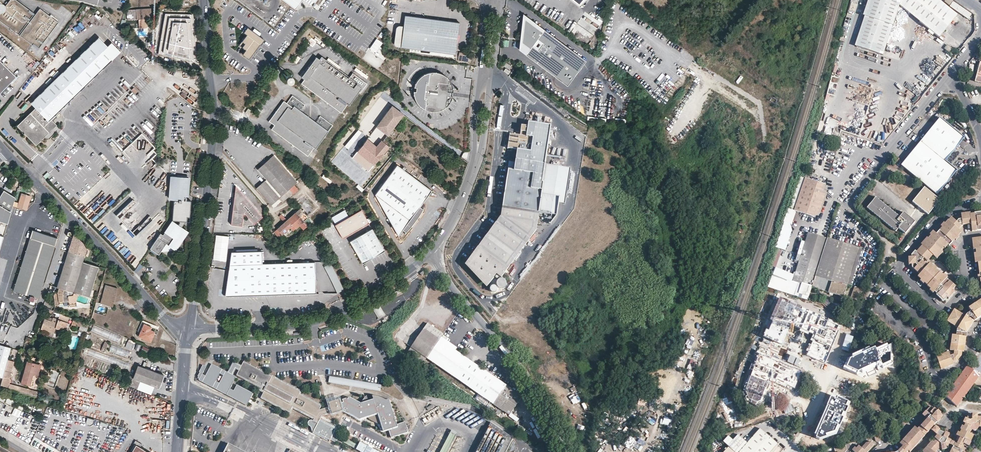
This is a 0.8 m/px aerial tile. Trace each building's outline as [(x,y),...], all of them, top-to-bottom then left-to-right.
[(0,13),(0,21),(18,34),(34,13),(16,0),(10,0),(0,13)] [(282,0),(296,10),(303,1),(312,7),(318,0),(282,0)] [(884,54),(900,4),(901,0),(868,0),(863,15),(865,15),(855,45),(884,54)] [(900,4),(940,36),(958,14),(941,0),(901,0),(900,4)] [(35,14),(19,35),(38,49),(58,22),(40,8),(35,14)] [(152,18),(151,8),(126,10),(127,20),(138,19),(139,27),(147,27),(147,19),(152,18)] [(19,35),(35,14),(34,13),(18,34),(19,35)] [(190,13),(165,13),(159,55),(199,63),(194,15),(190,13)] [(585,60),(524,14),(519,48),(567,87),(585,60)] [(455,54),(459,22),(405,15),(403,27),(401,47),(455,54)] [(401,47),(403,27),(396,26),(393,46),(401,47)] [(243,42),(246,44),(243,48),(247,51),(243,55),(250,60),(260,45),(261,46),(265,41),(256,34),(248,29),(244,34),(247,36),(243,42)] [(31,103),(35,108),(38,111),(23,125),(36,139),(42,133),(43,134),(47,130),(46,129),(51,124),(48,121),(51,119),(116,55),(107,46),(112,42),(103,33),(71,63),(53,81),(31,103)] [(937,49),(943,41),(936,36),(930,44),(937,49)] [(117,38),(112,42),(107,46),(116,55),(125,47),(117,38)] [(382,43),(376,39),(370,49),(376,53),(382,43)] [(347,79),(324,62),(325,60),(320,57),(318,59),(315,57),(306,70),(300,77),(303,80),(300,84),(337,111),(337,110),(341,112),(346,105),(348,106),(350,103),(358,93),(360,89),(361,90),(366,84),(351,73),(347,79)] [(0,60),(0,93),(16,76),(0,60)] [(416,84),(415,87),(417,87),(417,91),(414,91),(414,92),(414,93),(414,95),(415,96),(415,98),(416,101),(418,103),(419,105),(421,107),(421,108),(423,109),(425,110),(426,111),(429,112),(431,112),(434,112),(435,112),(437,112),(439,112),(442,111),(443,111),(445,109),(447,108),(449,106),(450,105),(451,104),(453,101),(453,98),(454,97),(451,97),(451,95),(452,93),(454,93),(454,92),(454,91),(454,88),(453,87),(452,84),(451,82),(451,81),(450,80),(449,78),(448,77),(446,77),(444,75),(441,74),(440,73),(439,73),(437,73),(434,72),(433,72),(431,73),(430,73),(429,73),(427,74),(426,74),(425,75),(423,76),(421,77),(419,79),(418,81),(417,82),(416,84)] [(316,149),(333,126),(320,116),(316,122),(301,111),(306,105),(293,96),(287,104),(284,101),(269,122),(274,126),(271,130),(308,156),(314,148),(316,149)] [(403,114),(391,106),(376,127),(387,135),(403,114)] [(38,111),(35,108),(17,126),(36,145),(57,125),(51,119),(48,121),(51,124),(46,129),(47,130),(43,134),(42,133),(36,139),(23,125),(38,111)] [(921,141),(951,165),(963,150),(957,145),(964,137),(940,118),(921,141)] [(551,125),(528,122),(527,126),(521,125),(520,135),(510,133),(507,148),(517,149),(514,169),(509,169),(502,215),(465,263),(489,281),(495,273),(500,277),(536,230),(539,212),(544,174),(543,174),(545,164),(551,125)] [(352,158),(368,171),(389,147),(382,141),(376,147),(366,140),(352,158)] [(951,165),(921,141),(902,165),(937,193),(956,170),(951,165)] [(258,169),(267,179),(278,192),(276,194),(264,181),(257,188),(271,205),(279,198),(289,189),(294,185),(297,182),(274,155),(258,169)] [(430,190),(396,164),(375,193),(397,234),(401,229),(405,231),(411,223),(412,223),(414,221),(416,218),(417,216),(419,214),(420,211),(421,209),(422,208),(418,206),(430,190)] [(544,174),(539,212),(557,215),(558,203),(565,204),(570,168),(545,164),(543,174),(544,174)] [(328,184),(330,181),(322,175),(320,177),(328,184)] [(173,221),(180,221),(180,223),(178,225),(173,221),(164,235),(161,233),(150,248),(159,254),(163,249),(166,249),(175,249),(187,231),(182,227),(186,222),(190,222),(191,201),(184,200),(185,196),(188,196),(189,178),(172,176),(171,199),(175,199),(173,221)] [(794,210),(805,178),(800,176),(796,189),(793,200),(790,209),(794,210)] [(825,184),(805,178),(794,210),(814,217),(820,213),(827,193),(823,190),(825,184)] [(278,192),(267,179),(264,181),(276,194),(278,192)] [(235,196),(232,224),(243,225),(244,212),(254,223),(262,216),(236,185),(236,192),(235,196)] [(293,193),(292,193),(293,194),(299,189),(294,185),(289,189),(293,193)] [(925,188),(913,202),(927,213),(939,200),(925,188)] [(289,189),(279,198),(283,202),(292,193),(293,193),(289,189)] [(15,198),(2,191),(0,195),(0,223),(6,227),(15,198)] [(31,196),(21,193),(17,207),(27,210),(31,196)] [(900,216),(876,197),(867,207),(896,231),(899,227),(905,233),(915,221),(904,212),(900,216)] [(300,209),(296,212),(304,221),(308,218),(300,209)] [(335,225),(349,218),(345,211),(331,218),(335,225)] [(342,239),(369,225),(367,221),(361,211),(349,218),(335,225),(334,226),(342,239)] [(929,238),(923,245),(917,251),(916,251),(912,254),(912,257),(910,257),(910,264),(913,263),(913,267),(920,274),(918,276),(921,279),(925,282),(931,288),(934,291),(944,299),(946,296),(948,297),(954,290),(953,289),(956,286),(946,278),(943,275),(937,269),(933,266),(930,263),(928,265),(922,260),(925,257),(930,252),(933,255),(936,257),(942,250),(942,249),(944,247),(947,243),(948,244),(949,245),(955,238),(958,235),(961,231),(959,229),(962,226),(963,226),(963,224),(963,223),(971,222),(971,223),(972,231),(980,230),(980,211),(975,212),(975,213),(971,213),(962,215),(962,218),(959,219),(957,221),(955,220),(952,217),(949,220),(946,223),(942,227),(936,233),(935,232),(931,235),(929,238)] [(304,221),(296,212),(287,221),(283,217),(281,219),(284,223),(274,232),(279,237),(289,227),(292,225),(296,229),(299,226),(304,221)] [(308,226),(304,221),(299,226),(303,230),(308,226)] [(384,253),(372,230),(358,238),(349,243),(361,265),(375,258),(384,253)] [(37,302),(57,238),(32,231),(26,251),(22,265),(14,291),(30,296),(29,300),(37,302)] [(56,288),(59,288),(78,294),(89,297),(96,275),(99,267),(83,262),(84,256),(87,246),(74,233),(68,231),(67,236),(73,238),(68,251),(56,288)] [(812,287),(827,239),(808,233),(801,256),(800,256),(793,281),(812,287)] [(226,261),(229,236),(216,234),(213,259),(226,261)] [(975,237),(976,243),(973,244),(974,250),(976,249),(976,252),(974,253),(975,262),(976,262),(978,262),(980,262),(980,237),(975,237)] [(859,248),(827,238),(827,239),(812,287),(843,296),(847,284),(859,248)] [(862,249),(859,248),(847,284),(851,285),(862,249)] [(783,251),(777,249),(770,268),(775,270),(783,251)] [(234,252),(232,252),(225,296),(316,293),(315,262),(262,264),(262,251),(259,251),(234,252)] [(928,260),(933,255),(930,252),(925,257),(928,260)] [(343,290),(331,263),(324,267),(337,293),(343,290)] [(104,291),(100,290),(98,295),(102,296),(101,299),(98,299),(97,302),(112,306),(117,288),(105,285),(104,291)] [(861,289),(853,287),(849,303),(847,302),(846,306),(855,309),(861,289)] [(78,294),(59,288),(57,293),(54,294),(55,305),(59,305),(64,304),(64,306),(69,305),(69,307),(76,306),(76,301),(78,294)] [(831,301),(825,298),(822,303),(828,306),(831,301)] [(823,362),(838,324),(779,299),(763,337),(783,346),(791,327),(814,336),(807,356),(823,362)] [(980,299),(968,308),(970,311),(966,314),(965,316),(954,309),(950,315),(947,321),(957,327),(957,329),(956,335),(952,335),(950,350),(954,350),(953,354),(950,355),(949,351),(936,356),(941,369),(947,367),(953,364),(953,363),(954,362),(956,361),(959,359),(961,355),(962,351),(963,351),(964,348),(966,334),(966,333),(973,321),(980,316),(980,300),(980,299)] [(375,313),(379,320),(386,316),(383,311),(378,303),(372,307),(375,313)] [(58,320),(53,318),(52,319),(45,317),(45,319),(41,329),(53,333),(54,331),(55,328),(65,331),(68,323),(58,320)] [(86,334),(89,325),(73,319),(71,326),(75,328),(76,325),(80,327),(78,331),(86,334)] [(153,324),(142,320),(137,331),(140,332),(144,324),(152,327),(153,324)] [(114,341),(117,334),(94,324),(91,331),(114,341)] [(150,330),(152,327),(144,324),(140,332),(138,336),(151,342),(155,332),(150,330)] [(411,347),(427,358),(440,339),(424,328),(411,347)] [(457,347),(441,336),(440,339),(455,350),(457,347)] [(105,341),(93,337),(90,344),(102,349),(102,347),(105,341)] [(466,357),(460,353),(455,350),(440,339),(427,358),(453,376),(466,357)] [(126,348),(133,349),(134,341),(127,340),(126,348)] [(11,348),(0,345),(0,378),(2,379),(8,360),(11,348)] [(891,363),(891,346),(877,352),(875,347),(850,359),(847,367),(857,373),(875,364),(878,371),(891,363)] [(83,354),(130,371),(133,364),(85,347),(83,354)] [(155,352),(143,347),(141,350),(154,355),(155,352)] [(800,370),(793,364),(758,350),(744,391),(747,397),(755,401),(765,399),(772,380),(792,389),(800,370)] [(466,357),(453,376),(509,415),(522,396),(466,357)] [(302,389),(245,361),(242,365),(234,361),(228,372),(214,365),(208,376),(204,373),(209,362),(203,359),(196,374),(201,377),(199,380),(246,404),(248,401),(249,398),(252,392),(237,384),(234,388),(230,386),(236,375),(233,373),(236,368),(240,370),(238,374),(266,389),(261,397),(290,412),(292,407),(314,418),(313,421),(311,420),(309,420),(308,422),(308,425),(311,426),(313,432),(328,441),(330,439),(336,441),(337,439),(339,435),(341,432),(335,429),(337,427),(320,418),(321,415),(343,410),(359,419),(367,417),(371,420),(373,422),(376,423),(379,424),(381,431),(388,429),(391,436),(407,431),(406,425),(404,421),(396,424),(388,400),(382,401),(381,397),(374,399),(369,401),(362,402),(360,403),(350,397),(343,399),(344,402),(340,403),(339,404),(338,400),(327,403),(328,406),(327,407),(319,409),(321,403),(300,393),(302,389)] [(2,379),(0,386),(0,393),(47,404),(49,399),(39,396),(40,392),(10,383),(11,379),(10,379),(14,361),(8,360),(2,379)] [(21,383),(28,385),(32,372),(39,374),(41,365),(27,361),(21,383)] [(138,365),(130,386),(143,391),(144,389),(138,386),(140,381),(159,388),(164,375),(138,365)] [(978,374),(968,367),(945,395),(956,404),(973,383),(979,387),(980,385),(980,375),(979,373),(978,374)] [(32,372),(28,385),(30,386),(33,375),(38,376),(39,374),(32,372)] [(380,384),(329,375),(328,382),(379,390),(380,384)] [(417,388),(422,384),(418,379),(413,383),(417,388)] [(831,396),(814,436),(821,439),(835,434),(843,419),(850,404),(831,396)] [(927,418),(920,426),(927,432),(930,429),(934,425),(942,416),(936,411),(937,410),(934,407),(933,408),(930,406),(922,414),(925,416),(927,418)] [(976,416),(972,415),(968,415),(964,423),(965,423),(963,426),(962,429),(961,429),(956,439),(958,440),(963,443),(968,445),(969,443),(970,441),(968,440),(971,434),(969,433),(970,431),(972,427),(973,428),(972,428),(973,429),(973,430),(974,430),(975,430),(976,430),(976,429),(977,429),(977,428),(977,427),(976,427),(976,426),(975,426),(980,426),(980,417),(976,416)] [(917,429),(914,426),(899,443),(903,445),(899,450),(897,451),(895,451),(909,451),(910,451),(924,435),(917,429)] [(927,432),(920,426),(919,427),(917,429),(924,435),(926,433),(927,432)] [(937,428),(935,426),(931,430),(934,432),(937,434),(940,431),(937,428)] [(739,451),(769,451),(777,443),(760,428),(748,442),(739,451)] [(944,433),(940,431),(937,434),(934,437),(936,439),(933,441),(932,440),(922,451),(923,451),(935,451),(940,447),(941,446),(942,449),(946,448),(945,446),(948,445),(950,440),(951,439),(947,437),(948,434),(944,433)] [(456,434),(451,432),(440,451),(446,451),(456,434)] [(748,442),(739,434),(733,440),(729,435),(724,441),(729,446),(736,451),(739,451),(748,442)] [(337,439),(362,451),(371,451),(354,443),(339,435),(337,439)] [(861,447),(866,451),(874,444),(871,441),(865,443),(861,447)] [(955,442),(953,446),(952,448),(950,451),(965,451),(966,451),(967,449),(963,447),(963,446),(962,445),(957,443),(955,442)] [(842,450),(844,451),(846,449),(845,444),(837,446),(842,450)]
